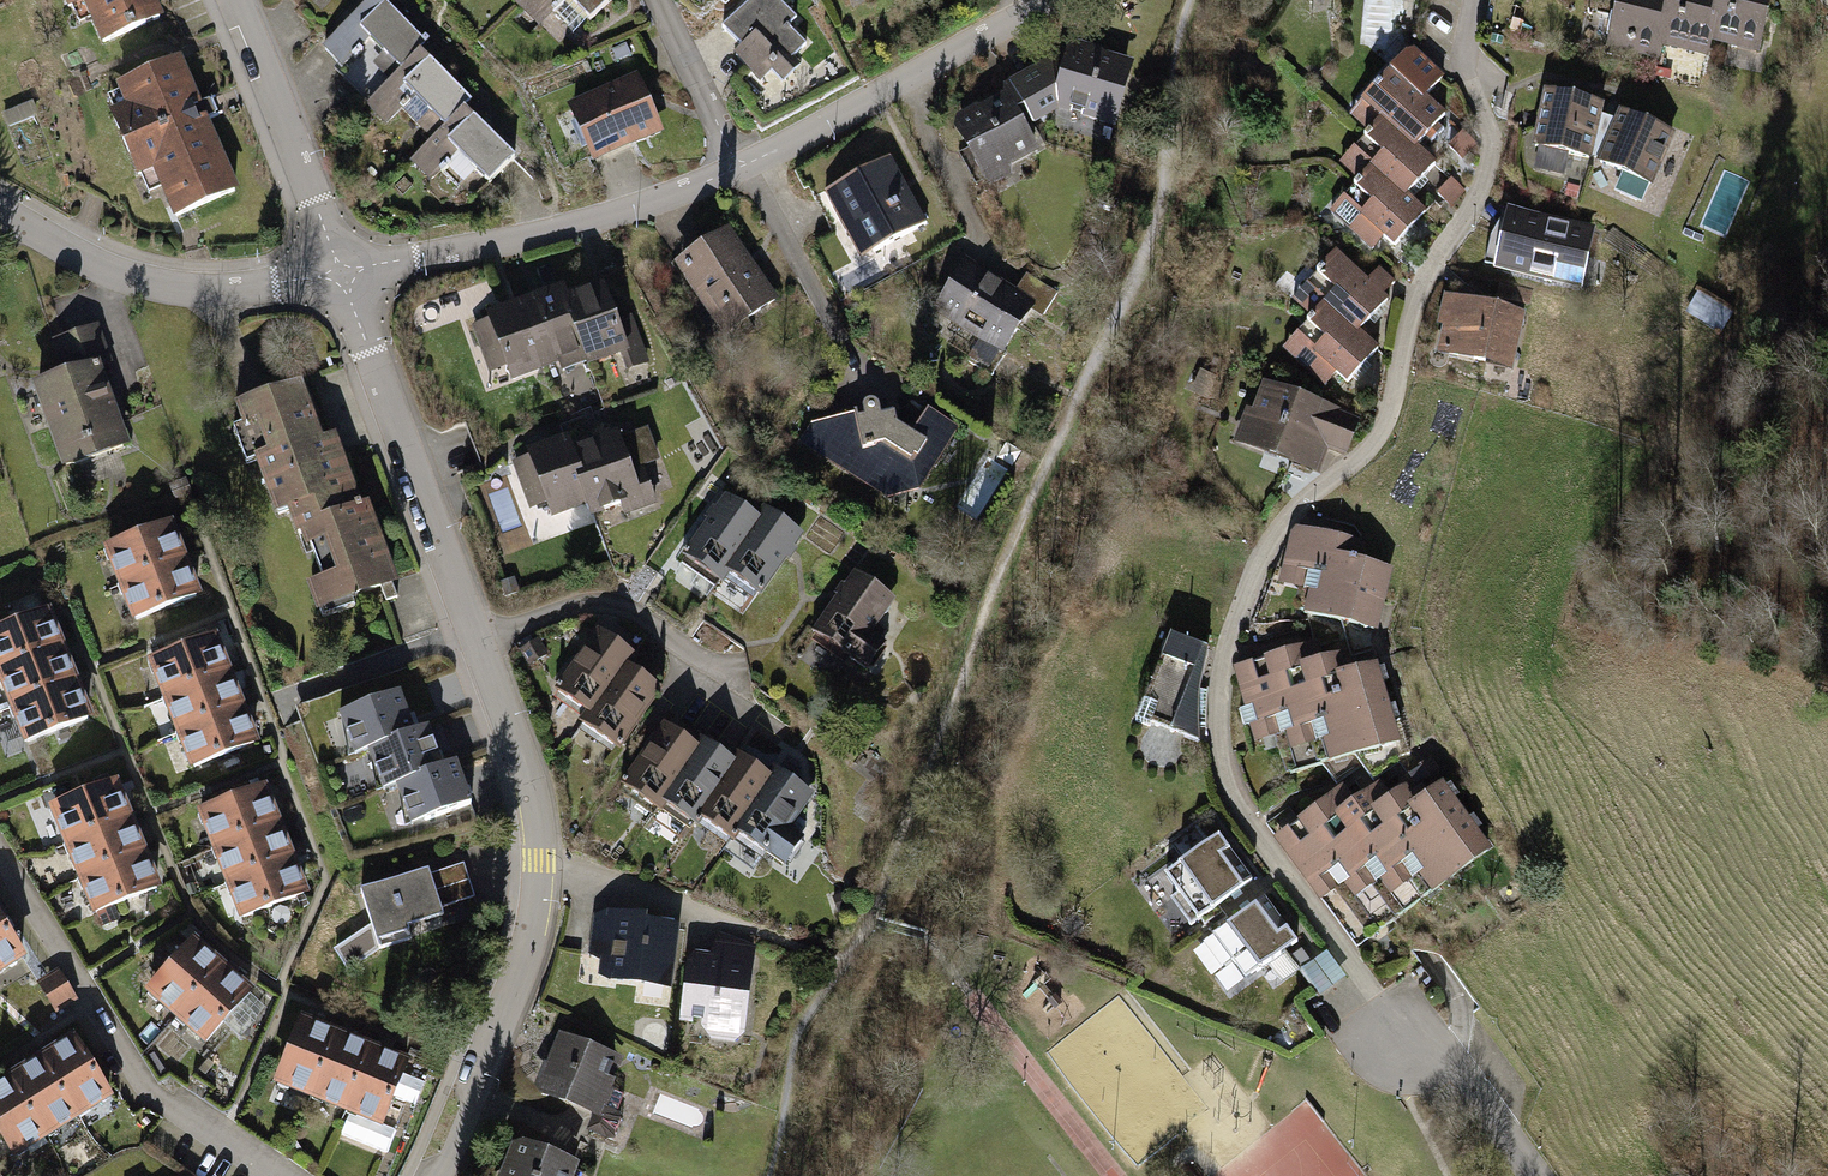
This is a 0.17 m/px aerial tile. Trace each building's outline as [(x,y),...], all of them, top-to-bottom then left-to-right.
[(104,42),(159,18),(151,0),(85,0),(104,42)] [(325,46),(373,95),(366,102),(368,103),(420,51),(428,43),(425,40),(423,42),(381,0),(371,0),(325,46)] [(540,24),(554,10),(556,11),(563,4),(562,3),(565,0),(517,0),(540,24)] [(590,21),(611,0),(569,0),(590,21)] [(790,60),(806,44),(788,26),(796,17),(782,4),(786,0),(750,0),(722,29),(741,48),(735,54),(761,79),(785,54),(790,60)] [(1669,0),(1618,0),(1615,16),(1627,18),(1624,35),(1633,50),(1657,55),(1660,41),(1669,0)] [(1718,0),(1669,0),(1660,41),(1680,45),(1693,38),(1709,42),(1710,38),(1718,0)] [(1768,0),(1718,0),(1710,38),(1731,42),(1742,35),(1759,39),(1768,0)] [(470,102),(420,51),(368,103),(387,122),(402,108),(404,110),(410,103),(409,101),(414,96),(444,127),(464,108),(470,102)] [(1013,87),(1017,95),(1031,119),(1057,104),(1110,120),(1126,68),(1101,61),(1101,56),(1096,51),(1089,52),(1086,56),(1073,52),(1069,69),(1053,65),(1013,87)] [(1424,97),(1443,78),(1414,51),(1406,54),(1362,102),(1381,119),(1383,118),(1415,147),(1416,146),(1425,137),(1432,143),(1443,129),(1437,123),(1444,115),(1424,97)] [(178,62),(120,87),(129,108),(113,116),(138,174),(154,167),(176,216),(234,190),(178,62)] [(635,80),(573,108),(596,157),(657,130),(635,80)] [(1600,105),(1547,93),(1536,146),(1540,147),(1537,161),(1541,168),(1558,172),(1564,168),(1567,153),(1588,158),(1600,105)] [(958,127),(985,174),(1032,148),(1021,125),(1031,119),(1017,95),(984,112),(980,109),(973,110),(969,114),(970,120),(958,127)] [(514,158),(464,108),(444,127),(412,160),(431,179),(440,170),(443,172),(450,165),(448,163),(457,153),(489,184),(514,158)] [(1671,134),(1622,112),(1600,162),(1623,172),(1617,186),(1620,193),(1635,200),(1643,197),(1648,182),(1650,183),(1671,134)] [(1383,118),(1381,119),(1353,150),(1371,167),(1372,166),(1406,197),(1407,195),(1436,164),(1416,146),(1415,147),(1383,118)] [(1463,132),(1450,146),(1463,158),(1476,144),(1463,132)] [(890,157),(825,192),(846,231),(859,224),(874,252),(926,223),(890,157)] [(1372,166),(1371,167),(1342,199),(1368,223),(1357,235),(1372,249),(1384,236),(1394,245),(1425,212),(1407,195),(1406,197),(1372,166)] [(1464,191),(1451,179),(1438,194),(1451,205),(1464,191)] [(1582,233),(1517,219),(1506,266),(1572,281),(1582,233)] [(730,236),(681,270),(702,300),(713,292),(724,309),(719,312),(731,329),(774,299),(730,236)] [(1358,332),(1359,331),(1388,300),(1382,295),(1394,283),(1379,269),(1367,282),(1335,253),(1305,286),(1324,304),(1325,303),(1358,332)] [(1014,293),(966,263),(937,309),(982,337),(967,360),(992,376),(993,374),(993,369),(1001,356),(1004,356),(1006,353),(1003,351),(1031,306),(1044,313),(1057,293),(1026,274),(1014,293)] [(603,289),(566,302),(584,352),(588,363),(625,350),(622,341),(636,336),(629,318),(615,323),(603,289)] [(562,291),(526,304),(548,365),(584,352),(566,302),(562,291)] [(1725,331),(1733,315),(1699,296),(1690,312),(1725,331)] [(1519,315),(1453,300),(1447,326),(1453,327),(1447,352),(1486,361),(1487,355),(1508,359),(1519,315)] [(1325,385),(1337,373),(1347,382),(1378,349),(1359,331),(1358,332),(1325,303),(1324,304),(1295,335),(1321,359),(1310,372),(1325,385)] [(490,320),(475,326),(481,343),(496,337),(512,379),(548,365),(526,304),(489,318),(490,320)] [(90,330),(57,341),(69,376),(39,387),(63,455),(105,440),(109,451),(123,446),(96,367),(102,365),(90,330)] [(320,443),(299,387),(239,409),(279,515),(290,510),(349,489),(331,439),(320,443)] [(1354,422),(1267,389),(1248,440),(1310,463),(1318,441),(1343,450),(1354,422)] [(812,423),(802,439),(822,453),(836,449),(839,461),(887,490),(898,472),(917,484),(938,451),(941,454),(958,428),(927,409),(912,434),(897,424),(894,413),(881,416),(879,408),(876,404),(871,402),(867,404),(864,407),(865,417),(857,418),(856,414),(812,423)] [(616,436),(571,452),(589,501),(593,513),(623,502),(621,496),(648,486),(643,470),(631,475),(629,469),(656,459),(646,431),(618,441),(616,436)] [(530,457),(515,463),(521,479),(537,473),(552,515),(589,501),(571,452),(567,440),(529,454),(530,457)] [(187,480),(172,485),(176,497),(191,492),(187,480)] [(349,489),(290,510),(299,535),(306,532),(332,604),(392,582),(364,508),(357,510),(349,489)] [(725,503),(686,558),(718,580),(725,570),(757,525),(725,503)] [(757,525),(725,570),(757,592),(796,537),(764,515),(757,525)] [(161,528),(116,546),(121,559),(113,562),(122,584),(129,582),(175,564),(182,561),(173,538),(166,540),(161,528)] [(1361,544),(1297,528),(1287,568),(1307,572),(1352,583),(1357,562),(1361,544)] [(492,547),(496,560),(508,556),(503,543),(492,547)] [(1352,583),(1307,572),(1298,611),(1373,630),(1387,570),(1357,562),(1352,583)] [(175,564),(129,582),(134,593),(126,596),(136,619),(196,596),(186,572),(180,575),(175,564)] [(868,630),(888,602),(854,579),(816,634),(865,668),(883,641),(868,630)] [(0,632),(0,672),(7,669),(53,651),(60,649),(51,626),(44,628),(40,616),(0,632)] [(1208,649),(1171,635),(1146,701),(1143,699),(1136,720),(1151,727),(1153,724),(1200,743),(1198,724),(1207,725),(1206,708),(1208,691),(1200,690),(1202,677),(1205,664),(1208,649)] [(598,636),(559,692),(591,714),(623,669),(630,659),(598,636)] [(546,654),(537,640),(521,649),(530,664),(546,654)] [(206,641),(160,660),(165,671),(157,674),(166,697),(173,695),(220,677),(227,674),(218,651),(211,654),(206,641)] [(1295,670),(1307,667),(1301,649),(1252,663),(1257,681),(1243,685),(1249,705),(1239,708),(1244,726),(1257,722),(1257,723),(1274,718),(1287,715),(1280,693),(1300,687),(1295,670)] [(53,651),(7,669),(12,681),(5,684),(13,706),(20,704),(67,685),(74,683),(65,660),(58,663),(53,651)] [(1343,676),(1337,658),(1307,667),(1295,670),(1300,687),(1280,693),(1287,715),(1274,718),(1290,774),(1353,756),(1336,700),(1362,692),(1356,672),(1343,676)] [(1353,756),(1396,743),(1374,667),(1356,672),(1362,692),(1336,700),(1353,756)] [(623,669),(591,714),(584,724),(616,746),(655,691),(623,669)] [(220,677),(173,695),(178,706),(171,709),(180,732),(187,729),(233,711),(240,708),(231,686),(224,689),(220,677)] [(67,685),(20,704),(25,715),(18,718),(27,741),(87,718),(78,694),(71,697),(67,685)] [(399,692),(340,714),(355,755),(369,750),(414,733),(399,692)] [(233,711),(187,729),(192,741),(185,743),(194,767),(254,743),(244,719),(238,722),(233,711)] [(414,733),(369,750),(384,789),(397,784),(442,767),(427,728),(414,733)] [(696,753),(663,731),(625,786),(658,808),(663,801),(696,753)] [(696,753),(663,801),(694,823),(699,815),(732,767),(700,746),(696,753)] [(732,767),(699,815),(730,837),(735,830),(768,782),(737,760),(732,767)] [(442,767),(397,784),(413,825),(425,820),(471,803),(455,763),(442,767)] [(768,782),(735,830),(783,863),(800,837),(785,826),(805,797),(773,775),(768,782)] [(1440,786),(1425,797),(1447,827),(1411,854),(1434,887),(1486,850),(1440,786)] [(59,821),(68,844),(75,841),(121,822),(128,819),(119,797),(112,800),(106,787),(61,806),(66,818),(59,821)] [(1447,827),(1425,797),(1414,806),(1403,791),(1389,801),(1399,815),(1388,823),(1411,854),(1447,827)] [(207,826),(216,848),(223,845),(269,827),(276,825),(267,801),(260,804),(256,792),(209,810),(214,823),(207,826)] [(1399,815),(1389,801),(1378,809),(1367,794),(1350,806),(1361,821),(1352,828),(1374,859),(1338,886),(1372,932),(1434,887),(1411,854),(1388,823),(1399,815)] [(1361,821),(1350,806),(1340,813),(1329,798),(1287,829),(1298,844),(1287,852),(1311,885),(1328,872),(1338,886),(1374,859),(1352,828),(1361,821)] [(74,858),(82,878),(89,875),(135,856),(142,853),(132,831),(126,833),(121,822),(75,841),(81,855),(74,858)] [(221,859),(230,882),(237,880),(283,862),(290,859),(281,836),(274,838),(269,827),(223,845),(228,857),(221,859)] [(1218,835),(1165,875),(1178,893),(1170,899),(1191,926),(1200,919),(1205,924),(1222,911),(1225,914),(1258,889),(1218,835)] [(87,889),(96,912),(156,888),(146,865),(140,867),(135,856),(89,875),(94,886),(87,889)] [(234,894),(243,917),(303,894),(294,870),(287,873),(283,862),(237,880),(241,892),(234,894)] [(396,879),(361,892),(371,927),(335,950),(348,970),(378,949),(411,939),(408,927),(444,916),(441,908),(474,897),(464,863),(398,884),(396,879)] [(1258,889),(1225,914),(1226,916),(1208,929),(1213,935),(1205,940),(1226,968),(1232,963),(1245,980),(1297,942),(1258,889)] [(612,976),(666,983),(673,929),(648,926),(646,920),(640,917),(634,919),(632,924),(619,922),(612,976)] [(0,968),(21,955),(0,921),(0,968)] [(705,964),(693,962),(686,1015),(740,1022),(749,949),(720,939),(715,957),(708,958),(705,964)] [(1320,948),(1296,967),(1316,993),(1340,974),(1320,948)] [(188,949),(155,985),(165,994),(160,1000),(178,1016),(183,1010),(216,974),(221,968),(202,952),(198,957),(188,949)] [(54,968),(34,979),(52,1010),(73,998),(54,968)] [(225,982),(216,974),(183,1010),(193,1019),(188,1024),(206,1041),(249,993),(230,976),(225,982)] [(334,1042),(337,1036),(314,1026),(311,1033),(299,1028),(280,1074),(292,1079),(289,1086),(312,1095),(315,1088),(334,1042)] [(57,1059),(46,1066),(72,1107),(83,1101),(87,1107),(108,1094),(74,1040),(53,1053),(57,1059)] [(368,1056),(371,1050),(348,1040),(346,1047),(334,1042),(315,1088),(327,1093),(324,1100),(347,1109),(350,1102),(368,1056)] [(618,1062),(563,1040),(553,1063),(547,1064),(543,1068),(543,1074),(547,1079),(543,1091),(597,1112),(590,1130),(626,1145),(644,1098),(609,1084),(618,1062)] [(358,1114),(381,1123),(406,1064),(382,1054),(379,1061),(368,1056),(350,1102),(361,1106),(358,1114)] [(25,1079),(15,1086),(41,1128),(52,1121),(55,1127),(77,1114),(72,1107),(46,1066),(42,1059),(21,1073),(25,1079)] [(9,1147),(21,1140),(25,1146),(45,1134),(41,1128),(15,1086),(11,1079),(0,1086),(0,1133),(9,1147)] [(520,1146),(511,1169),(505,1169),(501,1174),(501,1175),(567,1175),(571,1166),(520,1146)]
